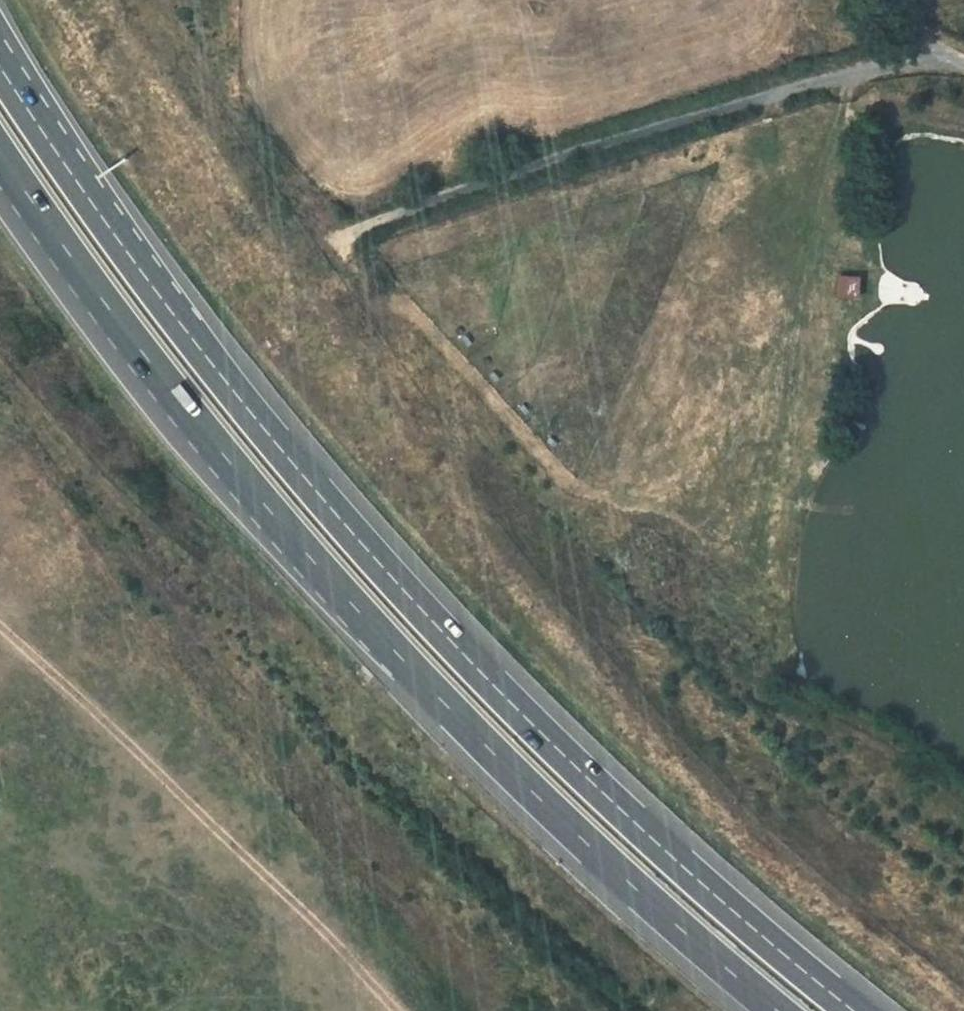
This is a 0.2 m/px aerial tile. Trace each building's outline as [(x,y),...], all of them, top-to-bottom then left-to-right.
[(834,297),(856,298),(857,277),(836,275),(834,297)]
